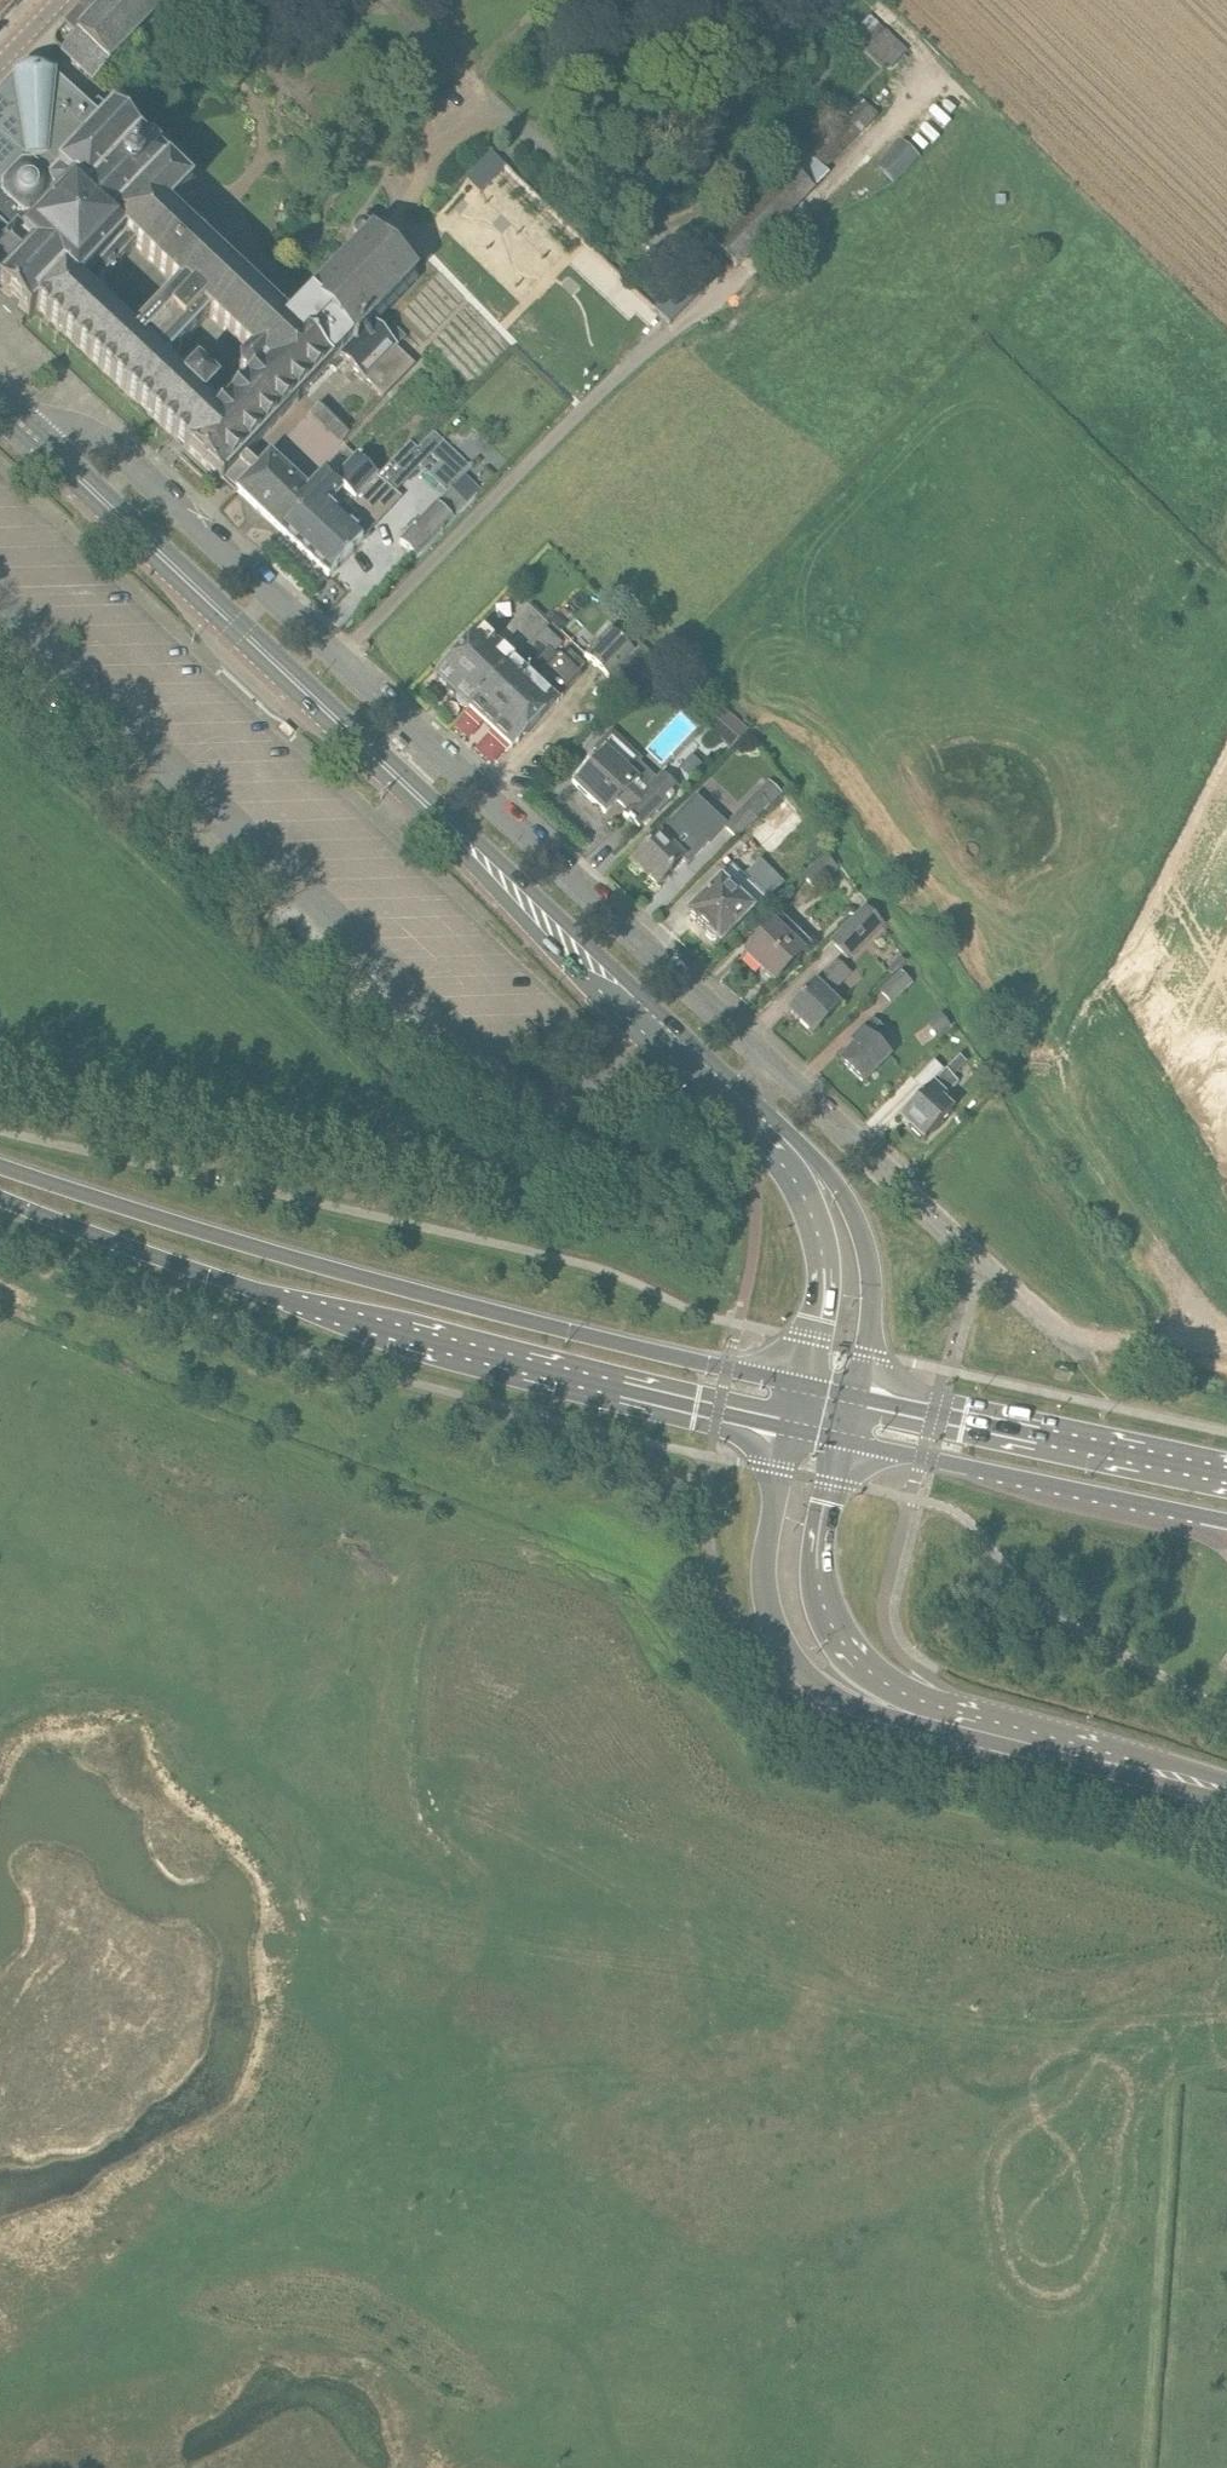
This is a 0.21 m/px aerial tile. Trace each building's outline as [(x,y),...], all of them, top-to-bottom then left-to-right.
[(14,7),(15,7),(22,0),(0,0),(0,21),(14,7)] [(89,15),(93,18),(63,50),(93,81),(171,0),(84,0),(79,5),(80,6),(89,15)] [(89,15),(80,6),(65,21),(74,30),(89,15)] [(874,12),(853,35),(891,70),(912,47),(874,12)] [(37,66),(34,66),(29,67),(24,68),(20,70),(16,73),(13,75),(14,77),(0,91),(0,268),(8,276),(0,285),(0,288),(27,314),(62,278),(75,289),(131,233),(119,221),(134,205),(147,218),(184,179),(113,109),(103,121),(59,78),(37,66)] [(877,115),(862,101),(855,94),(787,166),(786,165),(711,244),(738,270),(814,189),(810,186),(877,115)] [(901,139),(876,166),(893,183),(920,155),(901,139)] [(491,156),(466,183),(480,196),(505,169),(491,156)] [(415,365),(373,324),(419,275),(372,230),(311,300),(289,321),(170,212),(192,187),(184,179),(147,218),(134,205),(119,221),(131,233),(75,289),(62,278),(27,314),(29,315),(36,307),(186,448),(185,448),(187,450),(188,450),(219,479),(218,480),(221,482),(221,481),(225,485),(251,456),(339,360),(382,401),(415,365)] [(308,413),(339,443),(362,416),(356,411),(342,426),(318,403),(308,413)] [(393,459),(411,476),(431,454),(444,440),(434,430),(417,447),(410,441),(393,459)] [(272,453),(261,466),(237,491),(282,533),(335,479),(324,468),(307,486),(272,453)] [(235,494),(237,491),(261,466),(251,456),(225,485),(235,494)] [(345,559),(363,537),(401,498),(396,492),(383,480),(381,481),(355,457),(335,479),(282,533),(328,576),(345,559)] [(463,458),(446,476),(455,485),(472,467),(463,458)] [(416,559),(468,506),(450,489),(399,542),(416,559)] [(468,707),(547,624),(528,606),(494,641),(483,628),(453,661),(437,679),(457,697),(457,702),(462,707),(468,707)] [(527,731),(554,701),(580,674),(579,673),(585,666),(568,649),(561,657),(555,651),(562,644),(546,628),(549,626),(547,624),(468,707),(510,747),(511,748),(527,731)] [(582,655),(607,679),(635,651),(611,625),(582,655)] [(748,733),(735,719),(724,708),(706,727),(728,751),(748,733)] [(636,780),(629,773),(642,759),(611,729),(596,745),(602,751),(588,765),(572,783),(605,814),(618,800),(628,810),(623,815),(639,830),(679,786),(663,770),(651,783),(642,774),(636,780)] [(728,823),(725,826),(737,838),(759,815),(760,816),(781,794),(769,782),(758,793),(757,792),(728,823)] [(633,862),(658,886),(685,857),(690,862),(725,826),(728,823),(698,794),(633,862)] [(808,848),(816,858),(827,849),(820,840),(819,839),(808,848)] [(823,854),(837,868),(839,867),(840,866),(828,850),(823,854)] [(838,870),(837,868),(823,854),(802,875),(816,890),(838,870)] [(719,943),(753,907),(764,896),(732,866),(721,877),(687,913),(706,931),(705,936),(711,941),(715,940),(719,943)] [(828,940),(848,960),(884,926),(864,905),(828,940)] [(790,965),(804,952),(811,945),(781,915),(774,923),(762,938),(745,955),(774,983),(790,965)] [(829,1016),(839,1006),(828,996),(850,974),(837,962),(827,972),(826,971),(788,1011),(812,1034),(829,1016)] [(878,991),(891,1004),(913,982),(900,969),(878,991)] [(927,1023),(936,1036),(938,1034),(950,1025),(941,1013),(929,1022),(927,1023)] [(889,1056),(878,1046),(889,1035),(873,1019),(852,1041),(855,1044),(840,1060),(863,1083),(889,1056)] [(923,1140),(953,1109),(942,1098),(957,1081),(953,1077),(966,1063),(959,1056),(945,1071),(934,1060),(916,1076),(929,1088),(916,1101),(900,1118),(923,1140)]
